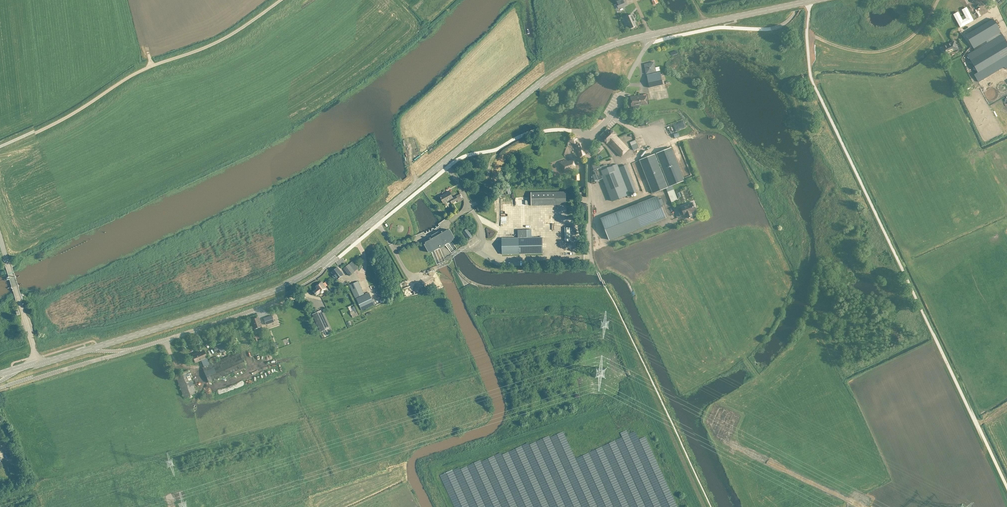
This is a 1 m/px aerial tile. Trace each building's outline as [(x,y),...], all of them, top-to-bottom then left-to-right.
[(632,12),(625,15),(630,26),(636,23),(635,20),(635,19),(634,16),(635,15),(635,14),(634,12),(632,12)] [(975,48),(1001,32),(1000,30),(1001,29),(993,16),(966,33),(975,48)] [(1006,65),(1006,40),(1002,31),(1001,32),(975,48),(967,52),(978,70),(974,72),(978,79),(1004,64),(1005,66),(1006,65)] [(954,39),(946,43),(940,46),(944,53),(954,48),(955,50),(962,46),(959,40),(956,42),(954,39)] [(644,62),(646,72),(656,70),(654,59),(644,62)] [(660,69),(646,73),(649,85),(663,82),(660,69)] [(639,107),(639,103),(649,102),(648,98),(646,98),(645,93),(631,95),(632,104),(633,104),(633,108),(639,107)] [(664,112),(645,113),(645,117),(659,116),(659,120),(665,120),(664,112)] [(620,154),(628,146),(615,133),(615,132),(611,128),(602,137),(607,141),(607,140),(620,154)] [(570,134),(569,139),(575,141),(580,155),(585,152),(583,146),(584,145),(582,139),(577,136),(570,134)] [(635,138),(630,140),(634,148),(639,145),(635,138)] [(684,178),(671,146),(656,152),(669,184),(684,178)] [(655,152),(640,158),(653,191),(667,185),(655,152)] [(566,157),(559,160),(561,165),(562,164),(564,169),(576,165),(573,157),(566,159),(566,157)] [(600,165),(595,167),(594,167),(598,178),(603,176),(612,199),(636,189),(626,163),(619,166),(617,162),(602,168),(600,165)] [(458,200),(456,196),(453,198),(449,192),(440,197),(443,204),(450,200),(452,203),(458,200)] [(531,193),(531,206),(566,205),(566,192),(531,193)] [(666,216),(657,194),(601,216),(610,238),(666,216)] [(609,211),(629,203),(628,200),(612,206),(606,209),(607,211),(609,211)] [(695,203),(693,200),(677,206),(680,214),(686,212),(687,215),(693,213),(692,210),(695,208),(694,204),(695,203)] [(466,228),(462,231),(468,239),(472,235),(466,228)] [(433,238),(424,245),(428,253),(430,252),(439,248),(440,249),(445,246),(445,245),(451,241),(454,238),(450,230),(440,234),(438,232),(431,236),(433,238)] [(518,230),(518,238),(502,239),(502,255),(542,254),(542,238),(527,238),(527,230),(518,230)] [(353,261),(349,264),(355,272),(358,269),(353,261)] [(354,272),(349,265),(343,269),(349,276),(354,272)] [(331,272),(337,279),(337,280),(343,275),(337,268),(331,272)] [(411,284),(409,278),(401,281),(403,287),(411,284)] [(349,285),(355,298),(364,294),(358,281),(349,285)] [(317,289),(314,291),(313,292),(316,296),(320,293),(326,289),(325,287),(327,285),(325,282),(322,284),(321,282),(316,286),(315,287),(317,289)] [(362,311),(374,305),(369,293),(356,299),(362,311)] [(328,329),(320,311),(313,314),(321,332),(328,329)] [(274,320),(272,313),(263,316),(266,322),(274,320)] [(251,318),(252,322),(254,327),(262,324),(260,320),(258,315),(251,318)] [(195,361),(201,358),(204,365),(202,365),(208,380),(245,365),(238,350),(209,362),(206,356),(207,356),(204,348),(192,353),(195,361)] [(184,396),(186,395),(197,390),(188,368),(175,373),(184,396)] [(214,385),(216,393),(235,389),(233,382),(214,385)]
